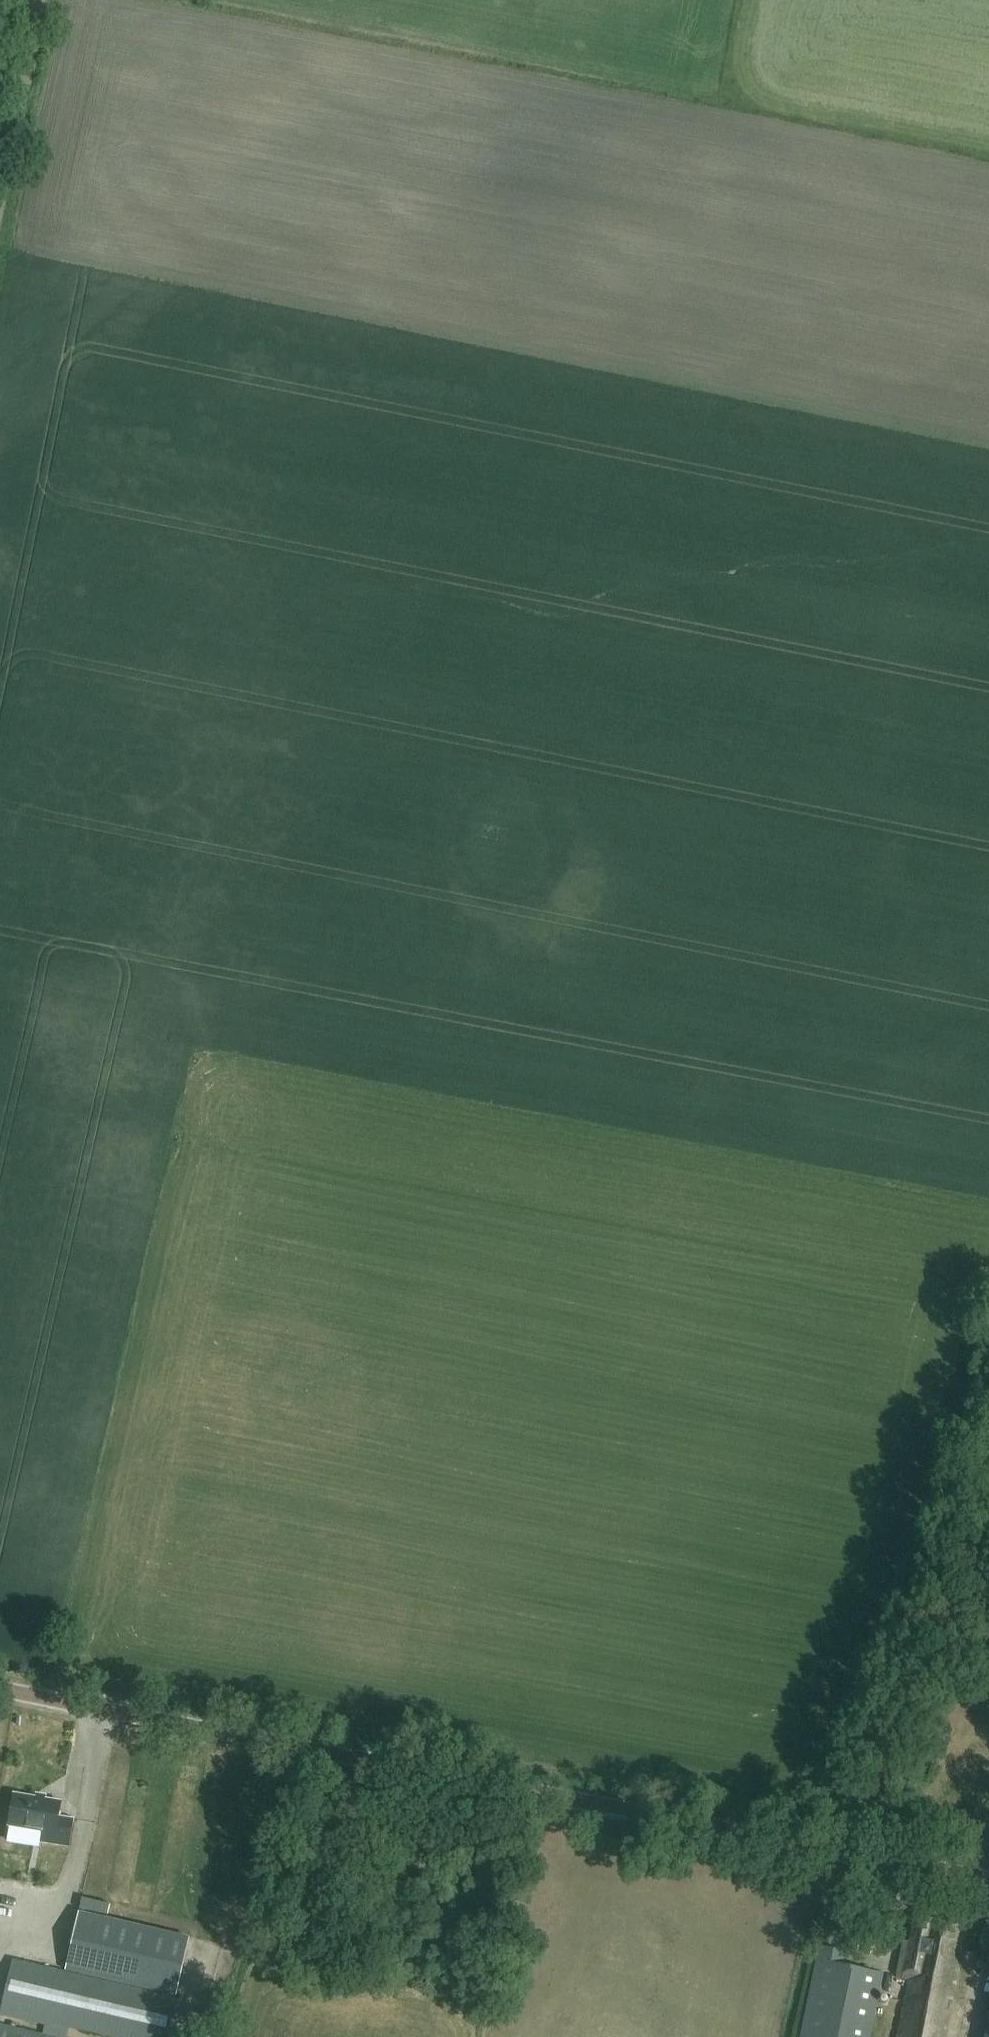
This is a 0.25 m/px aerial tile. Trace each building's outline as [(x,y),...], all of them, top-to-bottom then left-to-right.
[(68,1844),(72,1820),(57,1817),(60,1802),(14,1794),(9,1825),(43,1830),(41,1839),(68,1844)] [(177,1995),(190,1938),(79,1912),(66,1969),(177,1995)] [(945,2011),(947,1998),(953,1999),(962,1958),(955,1957),(958,1946),(963,1947),(968,1927),(918,1916),(904,1977),(912,1979),(899,2036),(945,2036),(950,2012),(945,2011)] [(870,1953),(872,1943),(859,1941),(857,1950),(870,1953)] [(803,2036),(870,2036),(884,1973),(843,1964),(845,1950),(822,1945),(803,2036)] [(69,2027),(113,2036),(166,2036),(175,1998),(12,1960),(0,2013),(45,2023),(42,2034),(0,2024),(0,2036),(67,2036),(69,2027)]
